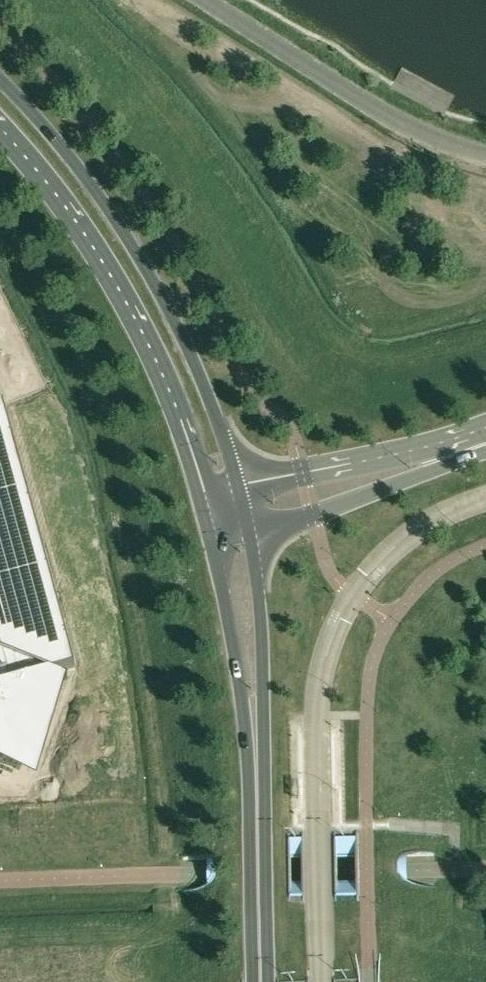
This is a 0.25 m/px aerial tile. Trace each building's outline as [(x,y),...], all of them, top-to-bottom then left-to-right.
[(23,734),(46,675),(75,668),(6,416),(0,418),(0,725),(23,734)]
